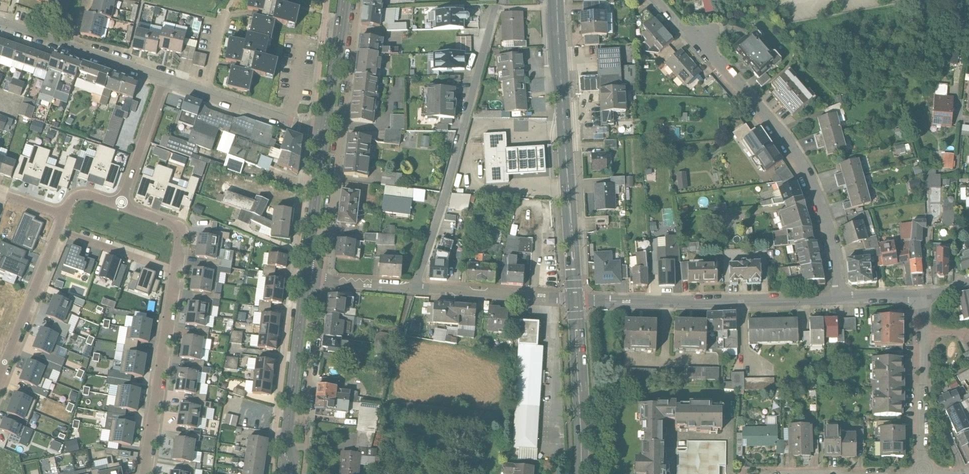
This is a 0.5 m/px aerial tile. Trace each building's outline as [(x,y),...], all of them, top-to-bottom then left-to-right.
[(114,9),(116,0),(95,0),(94,4),(114,9)] [(270,40),(272,41),(276,23),(295,27),(300,9),(288,6),(289,0),(250,0),(248,10),(257,12),(256,18),(254,17),(250,36),(270,40)] [(364,8),(382,10),(383,0),(365,0),(364,8)] [(704,10),(712,10),(711,0),(703,0),(704,10)] [(583,3),(584,14),(600,13),(600,2),(583,3)] [(105,18),(106,18),(112,19),(114,9),(94,4),(92,15),(105,18)] [(445,7),(420,8),(421,30),(433,30),(433,24),(428,24),(428,14),(432,14),(432,13),(445,13),(445,7)] [(364,8),(362,24),(380,27),(381,22),(392,23),(392,9),(382,10),(364,8)] [(641,43),(646,43),(663,28),(646,9),(640,13),(640,15),(641,28),(643,28),(645,30),(645,33),(641,36),(641,43)] [(462,12),(432,13),(432,14),(428,14),(428,24),(433,24),(433,30),(463,29),(463,22),(469,22),(469,18),(468,16),(463,16),(462,12)] [(515,42),(524,42),(522,12),(502,14),(504,43),(515,42)] [(83,24),(103,28),(105,18),(92,15),(86,13),(83,24)] [(584,14),(582,14),(582,25),(606,24),(606,13),(600,13),(584,14)] [(103,28),(83,24),(81,35),(101,39),(103,28)] [(606,24),(582,25),(583,37),(584,36),(599,36),(613,35),(612,24),(606,24)] [(646,43),(650,48),(650,52),(659,53),(669,44),(673,40),(663,28),(646,43)] [(133,49),(145,52),(149,32),(137,29),(133,49)] [(161,34),(158,49),(170,51),(174,32),(162,29),(161,34)] [(752,31),(733,47),(739,54),(740,54),(745,59),(745,61),(748,65),(750,65),(755,70),(754,71),(759,77),(760,78),(767,72),(779,61),(771,53),(773,52),(761,38),(759,39),(752,31)] [(157,55),(158,49),(161,34),(149,32),(145,52),(157,55)] [(181,58),(187,60),(190,47),(184,46),(186,35),(174,32),(170,51),(182,54),(181,58)] [(270,40),(250,36),(248,35),(246,43),(231,39),(226,61),(235,64),(234,69),(232,69),(228,88),(250,93),(254,75),(274,79),(278,61),(266,58),(270,40)] [(456,37),(457,53),(471,52),(471,36),(456,37)] [(599,36),(584,36),(585,45),(599,45),(599,36)] [(379,54),(379,55),(398,55),(398,47),(397,45),(391,45),(389,47),(389,49),(380,49),(380,46),(382,46),(383,45),(384,39),(361,37),(359,52),(379,54)] [(2,58),(13,61),(19,46),(7,42),(2,58)] [(669,44),(659,53),(662,57),(673,48),(669,44)] [(13,61),(25,65),(30,50),(19,46),(13,61)] [(187,60),(193,61),(195,53),(196,49),(190,47),(187,60)] [(673,48),(662,57),(662,58),(666,62),(677,53),(673,48)] [(677,53),(666,62),(686,85),(697,75),(701,71),(682,49),(677,53)] [(25,65),(36,69),(41,54),(30,50),(25,65)] [(597,78),(597,90),(599,90),(600,90),(621,89),(621,88),(621,85),(620,84),(629,84),(629,82),(632,82),(632,76),(635,76),(634,66),(619,66),(618,50),(597,52),(599,75),(599,78),(597,78)] [(378,60),(379,55),(379,54),(359,52),(356,76),(376,78),(377,71),(380,71),(381,61),(378,60)] [(68,57),(54,53),(53,57),(47,73),(44,81),(38,99),(52,104),(53,99),(68,57)] [(192,65),(198,66),(201,54),(195,53),(193,61),(192,65)] [(36,69),(47,73),(53,57),(41,54),(36,69)] [(201,54),(198,66),(204,68),(207,55),(201,54)] [(434,54),(414,54),(415,77),(438,77),(438,70),(432,70),(432,62),(434,62),(434,54)] [(432,62),(432,70),(438,70),(465,70),(464,54),(434,54),(434,62),(432,62)] [(499,82),(503,82),(523,80),(522,54),(497,56),(499,82)] [(79,71),(80,71),(83,63),(68,57),(53,99),(67,103),(76,79),(79,71)] [(97,87),(105,90),(111,72),(83,63),(80,71),(80,73),(87,76),(86,79),(84,79),(85,81),(78,79),(75,86),(78,87),(77,88),(95,94),(97,87)] [(779,88),(773,93),(785,106),(786,105),(794,115),(813,98),(806,90),(808,89),(797,77),(795,79),(788,71),(775,83),(779,88)] [(112,92),(119,95),(125,77),(111,72),(105,90),(100,104),(107,106),(112,92)] [(763,86),(771,78),(767,72),(760,78),(759,77),(757,80),(763,86)] [(597,90),(597,78),(599,78),(599,75),(589,76),(578,76),(579,91),(590,90),(597,90)] [(697,75),(686,85),(690,89),(701,79),(697,75)] [(129,111),(133,101),(139,82),(125,77),(119,95),(120,95),(120,94),(127,97),(126,98),(123,108),(129,111)] [(9,92),(15,94),(19,81),(13,79),(9,92)] [(523,80),(503,82),(506,112),(526,110),(523,80)] [(19,81),(15,94),(21,96),(25,83),(19,81)] [(428,119),(428,121),(436,122),(436,119),(440,119),(452,119),(454,119),(454,116),(455,116),(455,107),(457,107),(457,101),(455,101),(455,92),(454,92),(454,90),(447,89),(437,89),(437,87),(429,87),(429,89),(426,89),(426,98),(423,98),(423,110),(426,110),(425,119),(428,119)] [(624,88),(621,88),(621,89),(600,90),(602,124),(614,124),(613,109),(625,108),(624,88)] [(954,95),(935,94),(933,116),(934,116),(933,122),(942,123),(942,124),(951,125),(954,95)] [(374,99),(354,96),(351,121),(373,124),(374,114),(372,114),(374,99)] [(20,110),(33,114),(35,107),(34,107),(36,101),(25,97),(23,104),(22,103),(20,110)] [(188,114),(198,117),(202,104),(187,98),(179,122),(185,124),(188,114)] [(129,111),(135,113),(139,103),(133,101),(129,111)] [(834,105),(824,109),(826,116),(836,113),(837,114),(844,111),(842,102),(834,105)] [(196,121),(195,122),(219,131),(219,130),(234,136),(300,159),(303,138),(244,118),(236,119),(208,110),(202,104),(198,117),(196,121)] [(113,115),(124,119),(127,119),(129,111),(123,108),(116,106),(113,115)] [(18,115),(19,116),(17,121),(29,125),(33,114),(20,110),(18,115)] [(823,134),(824,140),(843,135),(837,114),(836,113),(826,116),(818,118),(823,134)] [(111,120),(122,124),(124,119),(113,115),(111,120)] [(391,115),(391,130),(401,130),(404,130),(404,115),(391,115)] [(0,123),(0,130),(4,131),(6,131),(7,128),(5,128),(6,125),(12,127),(14,120),(2,116),(0,123)] [(109,126),(120,130),(122,124),(111,120),(109,126)] [(44,125),(33,121),(31,129),(41,133),(44,125)] [(189,142),(196,145),(212,151),(219,131),(195,122),(189,142)] [(744,139),(752,133),(746,124),(734,132),(740,141),(741,141),(742,141),(745,139),(744,139)] [(107,132),(118,136),(120,130),(109,126),(107,132)] [(772,144),(761,128),(752,133),(744,139),(745,139),(751,149),(752,148),(756,155),(772,144)] [(399,146),(401,130),(391,130),(387,130),(385,144),(399,146)] [(105,138),(116,142),(118,136),(107,132),(105,138)] [(505,134),(483,135),(486,185),(508,183),(507,175),(506,149),(505,134)] [(843,135),(824,140),(826,146),(828,154),(847,149),(843,135)] [(167,148),(173,150),(177,138),(171,136),(167,148)] [(299,173),(300,159),(234,136),(227,156),(265,170),(269,157),(280,161),(278,166),(299,173)] [(370,138),(349,136),(347,156),(368,159),(368,158),(370,138)] [(116,142),(105,138),(103,144),(114,147),(116,142)] [(173,150),(179,152),(183,140),(177,138),(173,150)] [(179,152),(185,154),(189,142),(183,140),(179,152)] [(616,140),(604,140),(605,148),(616,148),(616,140)] [(819,148),(826,146),(824,140),(817,142),(819,148)] [(907,141),(895,143),(896,152),(909,150),(907,141)] [(185,154),(192,157),(196,145),(189,142),(185,154)] [(772,144),(756,155),(752,158),(758,166),(762,163),(767,171),(782,160),(772,144)] [(30,159),(21,156),(13,178),(23,182),(25,176),(33,178),(43,149),(34,146),(30,159)] [(86,155),(78,178),(88,181),(90,175),(98,178),(108,148),(99,146),(95,158),(86,155)] [(108,148),(98,178),(105,180),(103,186),(113,190),(121,167),(112,164),(116,151),(108,148)] [(525,149),(506,149),(507,175),(527,174),(545,174),(544,148),(525,149)] [(51,151),(43,149),(33,178),(40,181),(38,187),(48,190),(55,167),(47,164),(51,151)] [(943,150),(942,166),(955,166),(955,151),(943,150)] [(606,154),(592,155),(593,171),(607,170),(606,154)] [(368,158),(368,159),(347,156),(344,175),(368,178),(370,159),(368,158)] [(64,170),(55,167),(48,190),(57,193),(59,187),(67,190),(77,160),(68,157),(64,170)] [(0,173),(0,174),(11,178),(17,161),(5,158),(0,173)] [(843,173),(844,178),(863,173),(859,158),(840,164),(843,173)] [(206,164),(199,161),(195,175),(202,177),(206,164)] [(773,178),(775,182),(777,182),(782,181),(794,177),(786,164),(775,171),(778,174),(773,178)] [(143,175),(136,197),(146,201),(148,195),(155,197),(165,168),(157,165),(152,178),(143,175)] [(941,185),(941,172),(936,172),(936,167),(925,167),(925,185),(941,185)] [(174,171),(165,168),(155,197),(163,200),(161,206),(170,209),(178,187),(169,184),(174,171)] [(396,174),(383,172),(381,186),(394,187),(396,174)] [(843,173),(835,175),(836,181),(844,178),(843,173)] [(863,173),(844,178),(846,184),(848,193),(867,187),(863,173)] [(685,174),(678,175),(679,189),(687,188),(685,174)] [(187,190),(178,187),(170,209),(180,212),(182,206),(190,209),(200,179),(191,177),(187,190)] [(782,181),(777,182),(779,188),(797,182),(795,179),(794,177),(782,181)] [(625,178),(611,178),(611,185),(613,185),(613,186),(625,186),(625,178)] [(844,178),(836,181),(838,186),(846,184),(844,178)] [(797,182),(779,188),(783,198),(785,202),(800,197),(802,196),(797,182)] [(611,185),(595,185),(596,210),(614,209),(613,186),(613,185),(611,185)] [(867,187),(848,193),(851,201),(852,208),(871,202),(867,187)] [(413,190),(401,188),(400,195),(412,197),(413,190)] [(242,210),(251,213),(254,214),(261,218),(264,212),(269,201),(257,197),(255,201),(226,191),(224,196),(219,194),(216,201),(222,203),(242,210)] [(342,191),(340,207),(358,209),(360,193),(342,191)] [(785,202),(783,198),(774,201),(769,193),(764,195),(767,205),(785,202)] [(472,196),(452,194),(450,209),(468,212),(472,196)] [(384,197),(382,212),(410,216),(412,201),(384,197)] [(800,197),(785,202),(787,209),(805,204),(803,198),(801,198),(800,197)] [(852,208),(851,201),(843,203),(845,209),(852,208)] [(784,224),(786,230),(788,230),(794,229),(812,228),(805,204),(787,209),(778,212),(782,225),(784,224)] [(192,212),(201,216),(204,208),(195,205),(192,212)] [(358,209),(340,207),(338,224),(344,224),(356,225),(358,209)] [(284,210),(275,209),(273,223),(292,226),(294,211),(284,210)] [(945,210),(944,222),(954,223),(955,211),(945,210)] [(36,218),(24,213),(18,228),(11,244),(33,252),(38,240),(35,239),(36,235),(39,237),(44,224),(35,221),(36,218)] [(261,218),(254,214),(251,220),(272,230),(271,238),(290,240),(292,226),(273,223),(261,218)] [(608,217),(595,218),(595,225),(608,224),(608,217)] [(843,226),(848,243),(863,239),(867,237),(862,220),(843,226)] [(963,225),(954,223),(954,234),(963,234),(963,225)] [(921,241),(921,226),(913,227),(911,238),(911,240),(920,241),(921,241)] [(911,238),(913,227),(900,227),(899,227),(899,228),(901,238),(911,238)] [(812,228),(794,229),(795,238),(792,238),(793,241),(795,241),(795,242),(813,240),(812,228)] [(788,245),(788,230),(786,230),(773,231),(775,246),(788,245)] [(200,236),(198,246),(222,250),(224,239),(230,240),(231,234),(212,231),(211,237),(200,236)] [(396,235),(377,234),(376,242),(376,244),(395,245),(396,235)] [(863,239),(866,248),(874,247),(879,247),(875,234),(867,237),(863,239)] [(509,238),(505,251),(519,252),(532,253),(532,239),(509,238)] [(962,269),(968,267),(968,239),(965,241),(968,249),(961,251),(964,257),(958,259),(962,269)] [(355,241),(338,240),(336,257),(360,260),(360,250),(355,249),(355,241)] [(902,246),(902,247),(909,249),(911,240),(901,241),(901,243),(902,246)] [(911,240),(909,249),(909,250),(910,259),(921,259),(920,241),(911,240)] [(0,242),(0,258),(1,259),(0,262),(0,268),(0,269),(0,270),(7,273),(13,275),(22,279),(27,267),(24,266),(27,261),(24,260),(27,252),(0,241),(0,242)] [(635,243),(638,268),(633,269),(634,278),(631,278),(631,282),(634,282),(634,287),(648,287),(647,273),(647,268),(645,242),(635,243)] [(653,264),(650,242),(645,242),(647,268),(647,273),(653,273),(653,264)] [(813,242),(796,243),(801,267),(821,265),(817,243),(813,242)] [(932,242),(932,260),(938,260),(938,248),(942,248),(942,242),(932,242)] [(893,243),(880,245),(881,251),(884,265),(904,261),(910,260),(910,259),(909,250),(902,251),(895,253),(893,244),(893,243)] [(902,247),(902,246),(901,243),(893,244),(895,253),(902,251),(902,247)] [(208,259),(207,265),(232,269),(233,262),(224,261),(225,250),(222,250),(198,246),(196,257),(208,259)] [(438,246),(433,263),(441,264),(446,249),(438,246)] [(64,267),(90,276),(95,261),(80,256),(82,250),(72,247),(64,267)] [(673,261),(673,248),(671,248),(671,249),(659,249),(659,286),(674,286),(674,261),(673,261)] [(938,260),(938,273),(940,277),(945,277),(947,273),(948,248),(942,248),(938,248),(938,260)] [(519,252),(505,251),(501,285),(507,285),(508,267),(517,267),(519,252)] [(881,251),(880,251),(875,252),(874,252),(877,266),(884,265),(881,251)] [(611,253),(594,254),(597,284),(621,282),(620,279),(619,266),(619,263),(611,263),(611,253)] [(263,272),(275,273),(276,267),(286,268),(288,256),(269,254),(267,266),(264,266),(263,272),(259,271),(263,272)] [(849,280),(853,284),(878,281),(877,272),(871,273),(869,257),(847,259),(849,280)] [(403,259),(380,258),(380,276),(402,277),(403,259)] [(120,263),(106,259),(99,279),(112,284),(111,288),(119,290),(125,272),(118,269),(120,263)] [(910,259),(910,260),(912,273),(916,273),(923,272),(921,259),(910,259)] [(746,263),(729,264),(730,281),(762,281),(761,261),(746,261),(746,263)] [(689,262),(680,262),(682,282),(689,281),(688,265),(689,265),(689,262)] [(441,264),(433,263),(431,280),(446,280),(447,264),(441,264)] [(689,265),(688,265),(689,281),(689,283),(718,283),(717,264),(689,265)] [(206,271),(195,269),(193,280),(217,284),(217,283),(219,284),(220,273),(231,275),(232,269),(207,265),(206,271)] [(469,265),(468,282),(482,283),(483,266),(477,266),(469,265)] [(627,265),(619,266),(620,279),(627,279),(627,265)] [(821,265),(801,267),(795,267),(796,273),(802,272),(804,281),(815,282),(815,287),(825,284),(821,265)] [(135,292),(149,296),(150,291),(156,293),(161,281),(155,279),(156,273),(143,269),(136,266),(131,280),(138,283),(135,292)] [(483,266),(482,283),(495,284),(496,267),(487,267),(483,266)] [(517,267),(508,267),(507,285),(523,286),(524,268),(517,267)] [(792,282),(789,267),(779,268),(781,281),(789,280),(790,282),(792,282)] [(792,283),(798,282),(796,273),(795,267),(789,267),(792,282),(792,283)] [(275,273),(263,272),(262,277),(265,278),(264,290),(283,292),(285,280),(275,279),(275,273)] [(203,293),(202,299),(214,301),(220,301),(221,295),(215,294),(217,284),(193,280),(191,291),(203,293)] [(62,289),(64,283),(56,281),(54,286),(62,289)] [(259,307),(271,309),(272,302),(282,304),(283,292),(264,290),(263,302),(260,301),(259,307)] [(959,292),(964,314),(961,315),(961,318),(968,317),(968,290),(959,292)] [(76,305),(79,299),(67,294),(65,300),(55,296),(51,306),(68,313),(72,303),(76,305)] [(327,314),(344,315),(345,308),(347,297),(330,295),(327,314)] [(354,298),(347,297),(345,308),(353,309),(354,298)] [(189,303),(188,314),(208,317),(212,317),(214,301),(202,299),(201,305),(189,303)] [(116,303),(110,300),(108,307),(114,309),(116,303)] [(455,316),(456,305),(434,304),(433,323),(458,325),(459,321),(459,318),(457,318),(457,316),(455,316)] [(476,307),(456,305),(455,316),(457,316),(457,318),(459,318),(459,321),(475,323),(476,307)] [(64,323),(68,313),(51,306),(47,317),(56,321),(54,326),(66,331),(68,325),(64,323)] [(260,325),(279,328),(280,316),(270,314),(271,309),(259,307),(259,308),(258,313),(262,313),(260,325)] [(490,308),(489,331),(498,332),(498,329),(507,330),(508,311),(499,311),(499,309),(490,308)] [(707,314),(707,322),(707,332),(718,332),(718,338),(717,338),(718,349),(724,349),(723,331),(723,313),(707,314)] [(736,313),(723,313),(723,331),(729,331),(737,331),(736,313)] [(186,325),(198,326),(197,332),(209,334),(210,328),(206,327),(208,317),(188,314),(186,325)] [(354,318),(327,314),(325,337),(341,339),(343,339),(343,333),(352,334),(354,318)] [(903,314),(902,314),(890,314),(876,314),(876,323),(872,323),(872,335),(876,335),(876,344),(890,344),(902,344),(903,344),(903,314)] [(844,316),(844,329),(844,330),(856,329),(856,316),(844,316)] [(838,317),(824,318),(824,336),(838,335),(838,329),(838,317)] [(132,318),(130,329),(148,332),(150,321),(139,319),(132,318)] [(824,336),(824,318),(811,318),(811,342),(824,341),(824,336)] [(797,319),(749,320),(749,343),(798,341),(797,319)] [(657,322),(625,321),(625,351),(656,352),(657,322)] [(707,332),(707,322),(676,321),(675,350),(706,351),(707,332)] [(518,346),(519,346),(534,347),(535,333),(538,334),(539,323),(520,322),(518,346)] [(259,337),(278,339),(279,328),(260,325),(259,337)] [(63,337),(66,331),(54,326),(52,332),(42,328),(38,339),(55,346),(59,335),(63,337)] [(130,329),(128,341),(127,347),(140,348),(141,342),(146,343),(148,332),(130,329)] [(474,332),(458,330),(458,337),(473,339),(474,332)] [(230,343),(236,344),(238,331),(233,331),(230,343)] [(730,336),(729,333),(729,331),(723,331),(724,349),(727,348),(737,348),(737,338),(733,339),(733,336),(730,336)] [(196,338),(184,336),(183,347),(202,350),(204,340),(208,340),(209,334),(197,332),(196,338)] [(375,344),(392,347),(394,336),(381,334),(381,337),(376,336),(375,344)] [(457,345),(457,338),(446,336),(445,343),(457,345)] [(259,337),(258,348),(276,350),(278,339),(259,337)] [(341,339),(325,337),(324,347),(347,350),(348,343),(340,342),(341,339)] [(50,356),(55,346),(38,339),(33,349),(43,353),(41,359),(52,364),(55,358),(50,356)] [(519,346),(513,448),(519,448),(537,449),(543,348),(537,348),(534,347),(519,346)] [(145,355),(139,354),(140,348),(127,347),(126,353),(125,364),(143,366),(145,355)] [(193,360),(192,366),(204,368),(205,362),(201,361),(202,350),(183,347),(181,358),(193,360)] [(338,355),(337,362),(350,365),(351,353),(346,352),(346,356),(338,355)] [(223,369),(230,370),(233,357),(227,357),(223,369)] [(233,357),(230,370),(237,370),(239,358),(233,357)] [(904,373),(902,373),(902,357),(874,357),(875,371),(874,371),(874,386),(904,386),(904,373)] [(50,369),(52,364),(41,359),(39,365),(29,361),(24,371),(41,378),(45,368),(50,369)] [(255,371),(273,373),(275,361),(256,359),(255,371)] [(141,378),(143,366),(125,364),(123,375),(130,376),(141,378)] [(179,370),(178,381),(197,384),(199,373),(210,375),(211,369),(204,368),(192,366),(191,372),(179,370)] [(719,366),(687,367),(687,378),(719,378),(719,366)] [(958,374),(961,378),(962,377),(968,374),(968,367),(958,374)] [(37,388),(41,378),(24,371),(20,381),(30,386),(28,391),(39,396),(42,390),(37,388)] [(254,382),(272,384),(273,373),(255,371),(254,382)] [(738,390),(744,390),(744,378),(744,372),(732,372),(732,382),(724,383),(723,388),(738,390)] [(775,378),(744,378),(744,390),(775,390),(775,378)] [(194,395),(193,401),(206,402),(207,396),(200,395),(201,385),(197,384),(178,381),(176,392),(194,395)] [(254,382),(252,394),(271,396),(272,384),(254,382)] [(337,387),(319,385),(316,409),(334,411),(335,404),(338,406),(344,407),(345,407),(345,402),(345,396),(344,396),(337,395),(337,387)] [(902,407),(904,406),(904,386),(874,386),(874,414),(902,414),(902,407)] [(120,398),(138,401),(139,390),(129,388),(121,387),(120,398)] [(233,394),(245,398),(247,392),(235,388),(233,394)] [(937,396),(941,410),(962,400),(957,389),(937,396)] [(37,402),(39,396),(28,391),(25,397),(15,393),(11,403),(28,410),(32,400),(37,402)] [(345,391),(344,396),(345,396),(345,402),(356,404),(358,393),(345,391)] [(71,392),(69,400),(75,402),(78,394),(71,392)] [(136,412),(138,401),(120,398),(118,409),(125,410),(136,412)] [(962,409),(968,405),(966,399),(964,400),(959,402),(962,409)] [(181,405),(179,416),(199,419),(201,408),(211,409),(212,403),(206,402),(193,401),(193,406),(181,405)] [(645,431),(645,442),(662,443),(664,443),(664,419),(676,419),(676,406),(676,402),(657,402),(657,405),(639,405),(639,413),(641,413),(641,423),(643,423),(643,431),(645,431)] [(676,406),(676,419),(676,427),(687,427),(687,430),(697,430),(697,428),(701,428),(701,431),(711,431),(711,429),(722,429),(722,410),(711,410),(711,402),(690,402),(690,406),(676,406)] [(968,426),(968,423),(968,421),(965,414),(962,409),(959,402),(947,408),(957,431),(968,426)] [(24,421),(28,410),(11,403),(7,414),(17,418),(14,424),(21,427),(26,428),(28,422),(24,421)] [(335,404),(334,411),(343,412),(344,407),(338,406),(335,404)] [(333,417),(334,411),(316,409),(315,415),(333,417)] [(377,415),(361,411),(359,427),(373,429),(377,415)] [(238,417),(227,414),(224,426),(236,428),(238,417)] [(189,428),(188,434),(201,436),(202,430),(198,429),(199,419),(179,416),(178,427),(189,428)] [(14,424),(5,420),(0,431),(10,435),(7,441),(19,445),(21,439),(17,437),(21,427),(14,424)] [(114,433),(132,435),(134,424),(123,423),(116,421),(114,433)] [(790,440),(790,454),(791,454),(793,455),(795,456),(797,456),(799,455),(801,455),(803,453),(813,453),(812,439),(811,439),(811,425),(799,425),(799,428),(790,428),(790,440)] [(748,437),(748,445),(778,444),(778,426),(767,426),(768,429),(748,429),(748,433),(745,433),(745,437),(748,437)] [(892,426),(882,426),(882,441),(904,441),(904,426),(892,426)] [(827,456),(841,456),(841,435),(841,428),(827,428),(827,456)] [(855,429),(855,434),(856,434),(856,443),(864,443),(864,429),(855,429)] [(963,445),(968,442),(968,429),(958,434),(963,445)] [(131,447),(132,435),(114,433),(113,444),(120,445),(131,447)] [(176,438),(174,449),(194,452),(196,442),(200,442),(201,436),(188,434),(187,440),(176,438)] [(856,434),(855,434),(841,435),(841,456),(843,456),(843,457),(848,457),(848,455),(856,455),(856,443),(856,434)] [(267,451),(269,440),(259,438),(249,437),(247,448),(267,451)] [(76,440),(65,442),(67,453),(78,450),(76,440)] [(687,440),(687,449),(685,450),(677,450),(677,473),(719,473),(719,465),(726,465),(726,440),(687,440)] [(61,444),(53,441),(50,449),(58,453),(61,444)] [(904,441),(882,441),(882,455),(883,455),(899,456),(904,455),(904,441)] [(666,473),(669,473),(669,467),(662,467),(662,462),(664,462),(664,450),(662,450),(662,443),(645,442),(645,443),(643,443),(643,458),(636,458),(636,465),(638,465),(638,473),(647,473),(666,473)] [(267,451),(247,448),(246,459),(265,462),(267,451)] [(537,449),(519,448),(518,459),(536,460),(537,449)] [(2,470),(9,453),(0,449),(0,469),(2,470)] [(119,451),(105,449),(106,456),(112,456),(118,457),(119,451)] [(184,462),(183,468),(196,470),(197,464),(192,463),(194,452),(174,449),(173,460),(184,462)] [(358,471),(359,456),(359,455),(342,453),(340,473),(357,473),(358,471)] [(106,456),(108,465),(110,473),(121,473),(119,463),(114,465),(112,456),(106,456)] [(359,456),(358,471),(367,472),(368,457),(359,456)] [(376,457),(376,467),(393,467),(393,458),(376,457)] [(265,462),(246,459),(245,462),(244,470),(264,473),(265,465),(265,462)] [(433,470),(433,463),(435,463),(435,461),(416,459),(416,468),(433,470)] [(465,463),(446,462),(446,470),(463,472),(463,466),(465,466),(465,463)] [(108,465),(95,468),(94,464),(91,465),(91,469),(93,473),(110,473),(108,465)] [(516,466),(505,464),(505,473),(515,473),(516,466)] [(516,466),(515,473),(533,473),(534,467),(516,466)]
